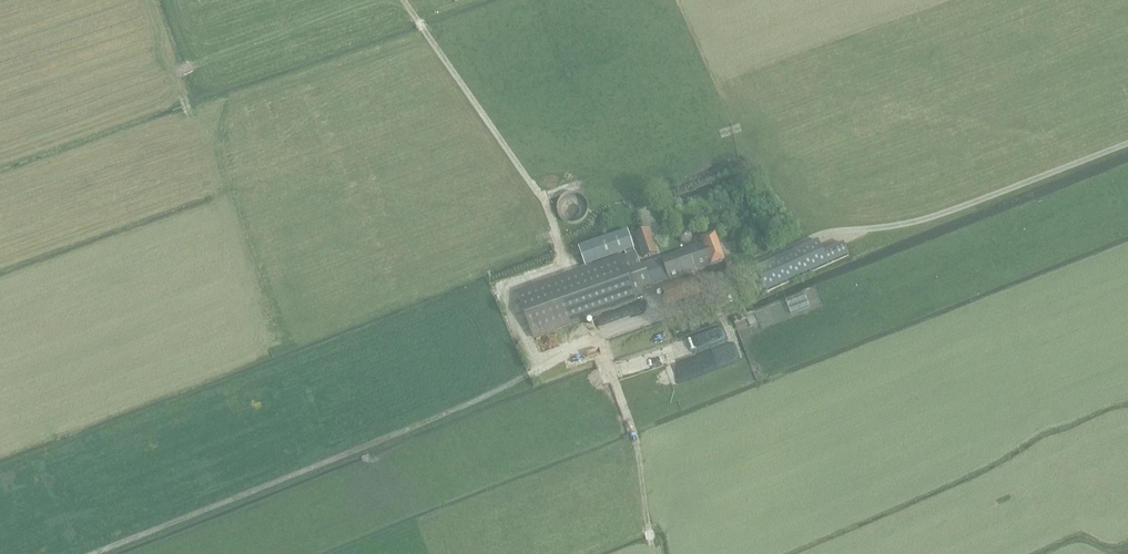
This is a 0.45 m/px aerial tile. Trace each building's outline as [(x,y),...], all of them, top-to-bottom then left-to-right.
[(588,206),(588,204),(586,201),(585,199),(583,197),(581,195),(578,194),(576,194),(573,193),(570,194),(568,194),(565,195),(563,197),(561,199),(560,201),(559,203),(558,206),(557,209),(558,211),(558,214),(559,216),(561,218),(562,220),(564,222),(567,223),(569,224),(572,225),(574,225),(577,224),(579,223),(582,222),(584,221),(586,219),(587,216),(588,214),(589,211),(589,209),(588,206)] [(666,200),(656,205),(660,214),(670,209),(666,200)] [(644,259),(658,255),(650,230),(636,234),(644,259)] [(682,233),(680,238),(682,243),(687,245),(692,243),(694,238),(692,233),(687,231),(682,233)] [(635,253),(627,232),(579,249),(586,270),(575,274),(567,277),(566,273),(516,291),(534,340),(584,322),(583,320),(590,317),(644,298),(642,290),(724,261),(715,235),(702,240),(703,242),(699,243),(700,246),(640,267),(635,253)] [(818,242),(756,269),(767,292),(849,256),(843,244),(823,253),(818,242)] [(695,279),(662,290),(668,307),(702,296),(695,279)] [(791,314),(810,307),(805,293),(786,300),(791,314)] [(690,342),(617,361),(621,376),(694,356),(690,342)]
